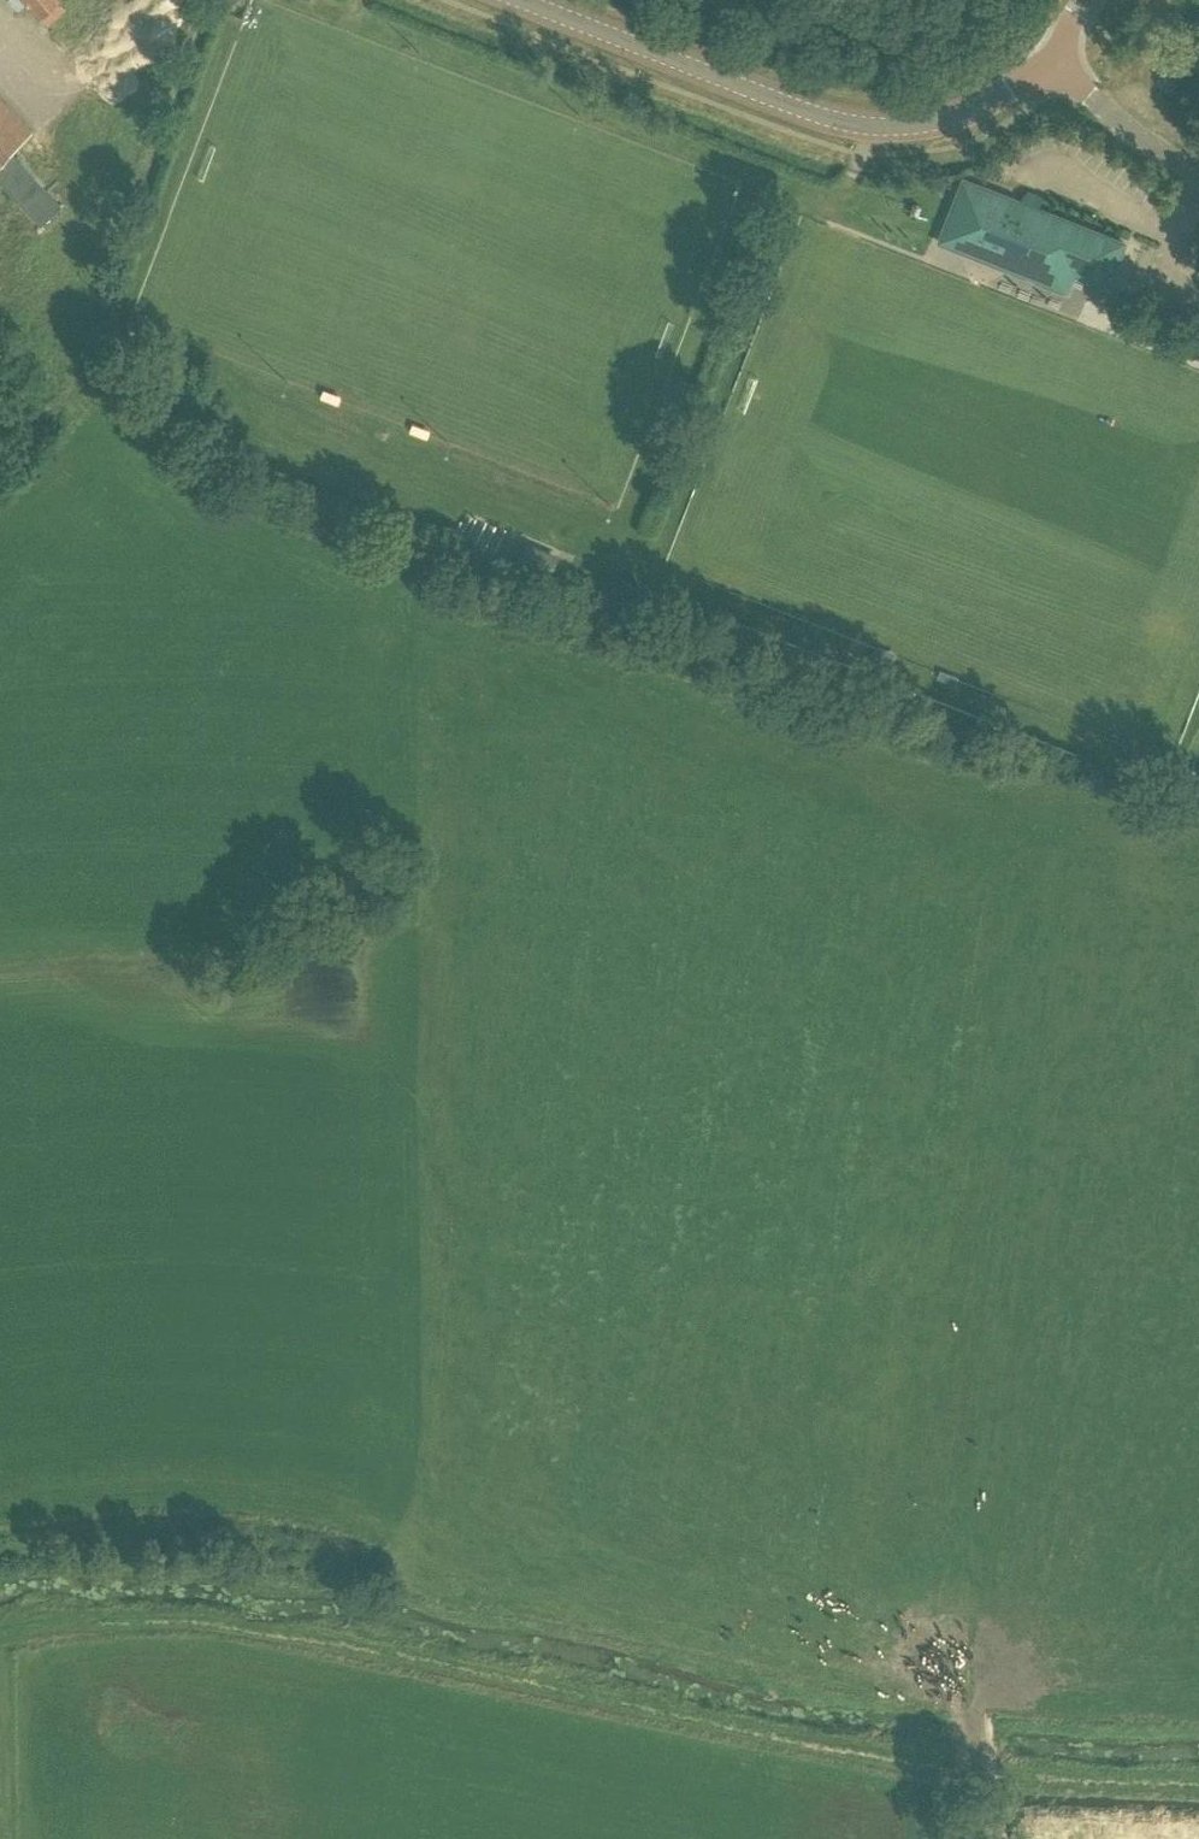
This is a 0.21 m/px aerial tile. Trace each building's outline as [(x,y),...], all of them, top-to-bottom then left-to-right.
[(60,0),(19,0),(37,20),(60,0)] [(39,224),(61,205),(12,152),(32,134),(0,99),(0,182),(39,224)] [(1072,287),(1077,275),(1107,287),(1124,244),(1034,209),(966,183),(945,237),(1039,273),(1072,287)] [(0,318),(0,344),(7,351),(19,339),(0,318)]
